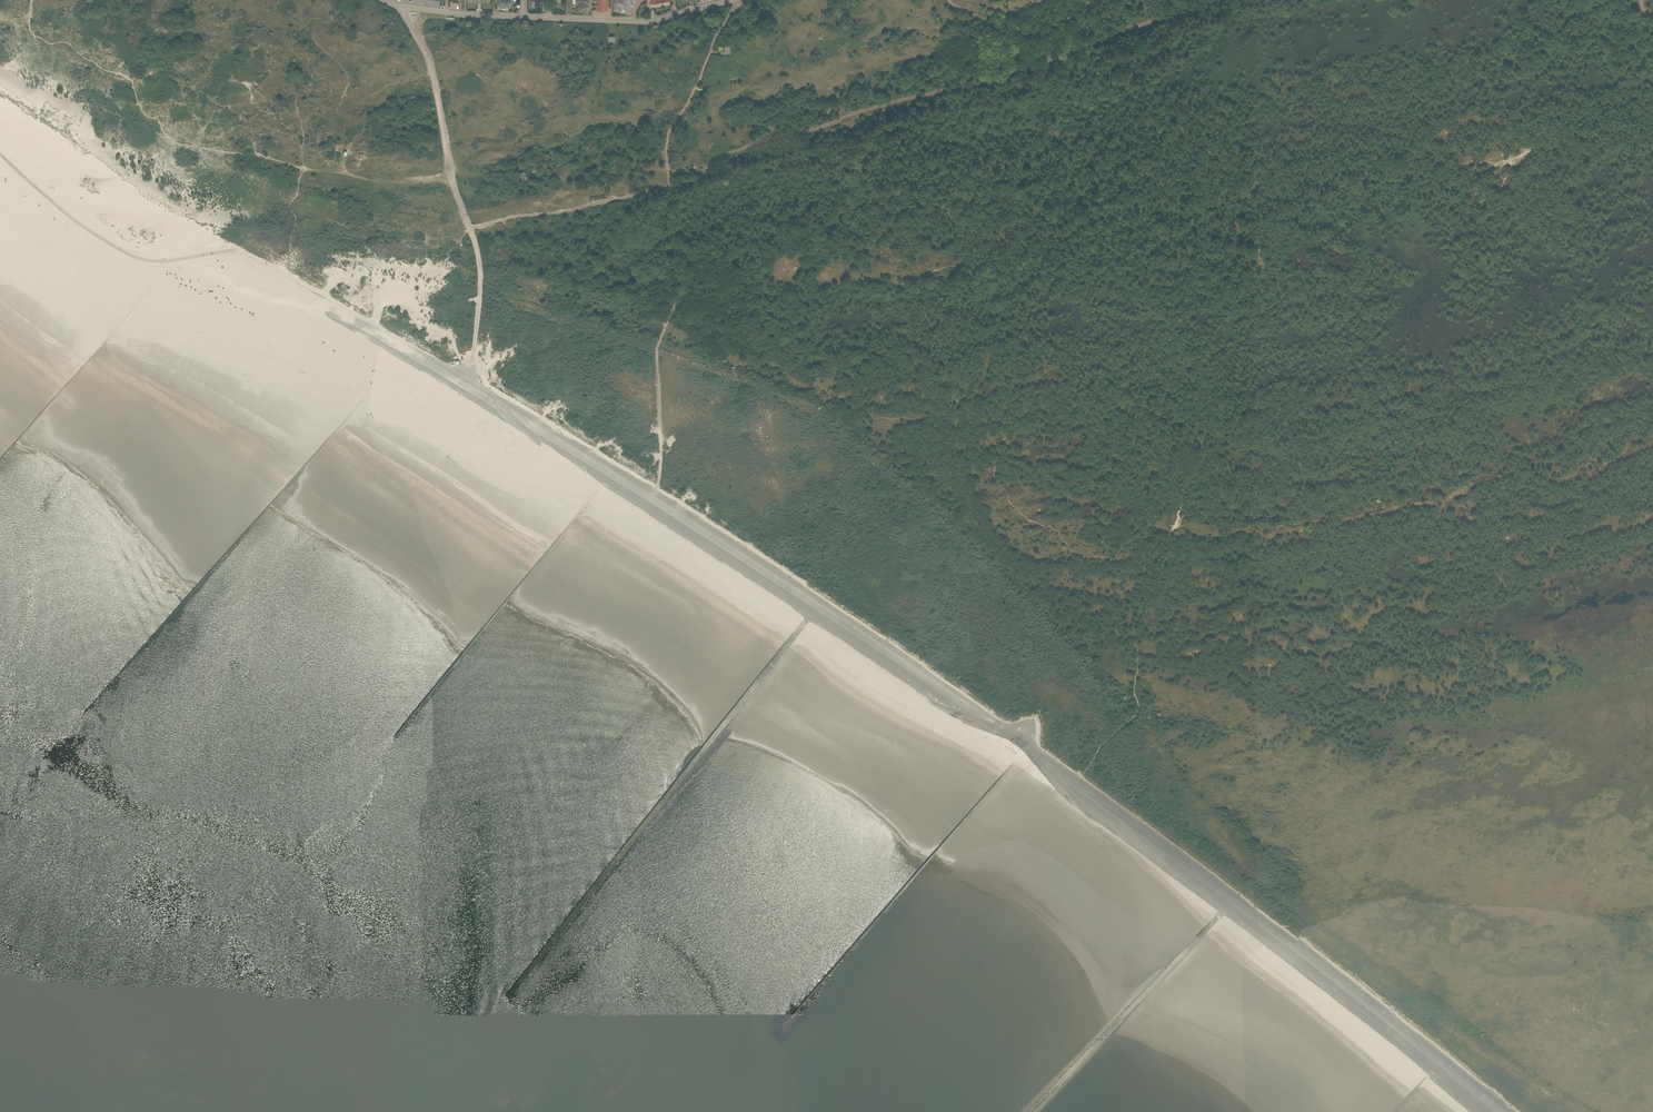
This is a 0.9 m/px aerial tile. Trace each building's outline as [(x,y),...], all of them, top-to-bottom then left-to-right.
[(514,8),(514,0),(499,0),(499,9),(509,9),(509,8),(514,8)] [(609,11),(609,0),(596,0),(596,11),(609,11)] [(626,0),(613,0),(613,8),(621,8),(625,8),(626,0)] [(532,10),(542,11),(542,2),(540,2),(533,2),(532,10)] [(527,184),(524,176),(518,178),(521,186),(527,184)]
